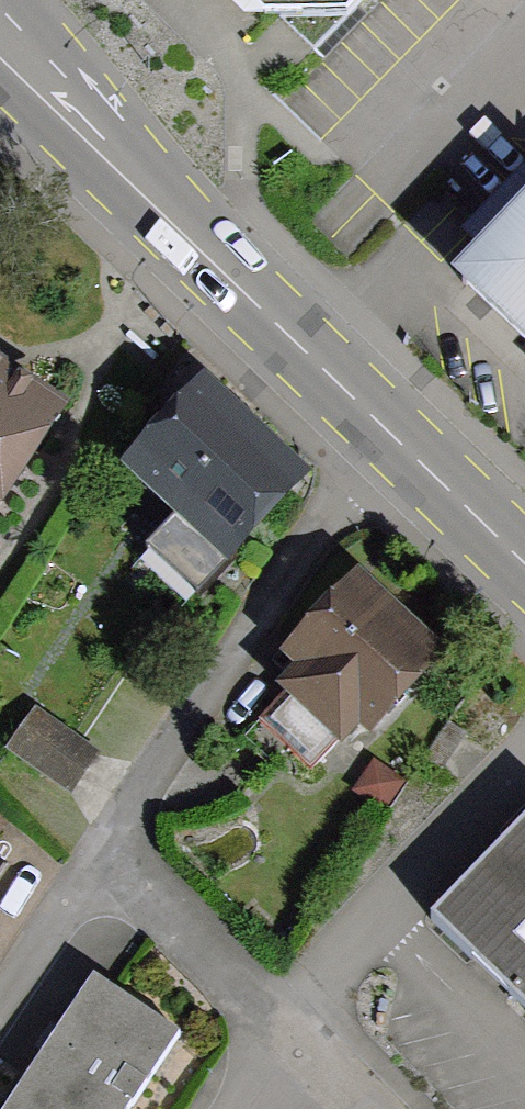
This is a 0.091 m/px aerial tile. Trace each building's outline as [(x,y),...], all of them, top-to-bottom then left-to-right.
[(262,24),(347,27),(374,0),(236,0),(262,24)] [(473,268),(524,318),(524,215),(473,268)] [(67,393),(0,348),(0,493),(67,393)] [(276,494),(172,401),(111,470),(214,563),(276,494)] [(443,654),(362,572),(260,673),(341,755),(443,654)] [(35,704),(9,747),(77,787),(102,744),(35,704)] [(436,918),(524,1006),(524,829),(436,918)] [(0,1099),(0,1108),(120,1108),(171,1027),(80,971),(0,1099)]
